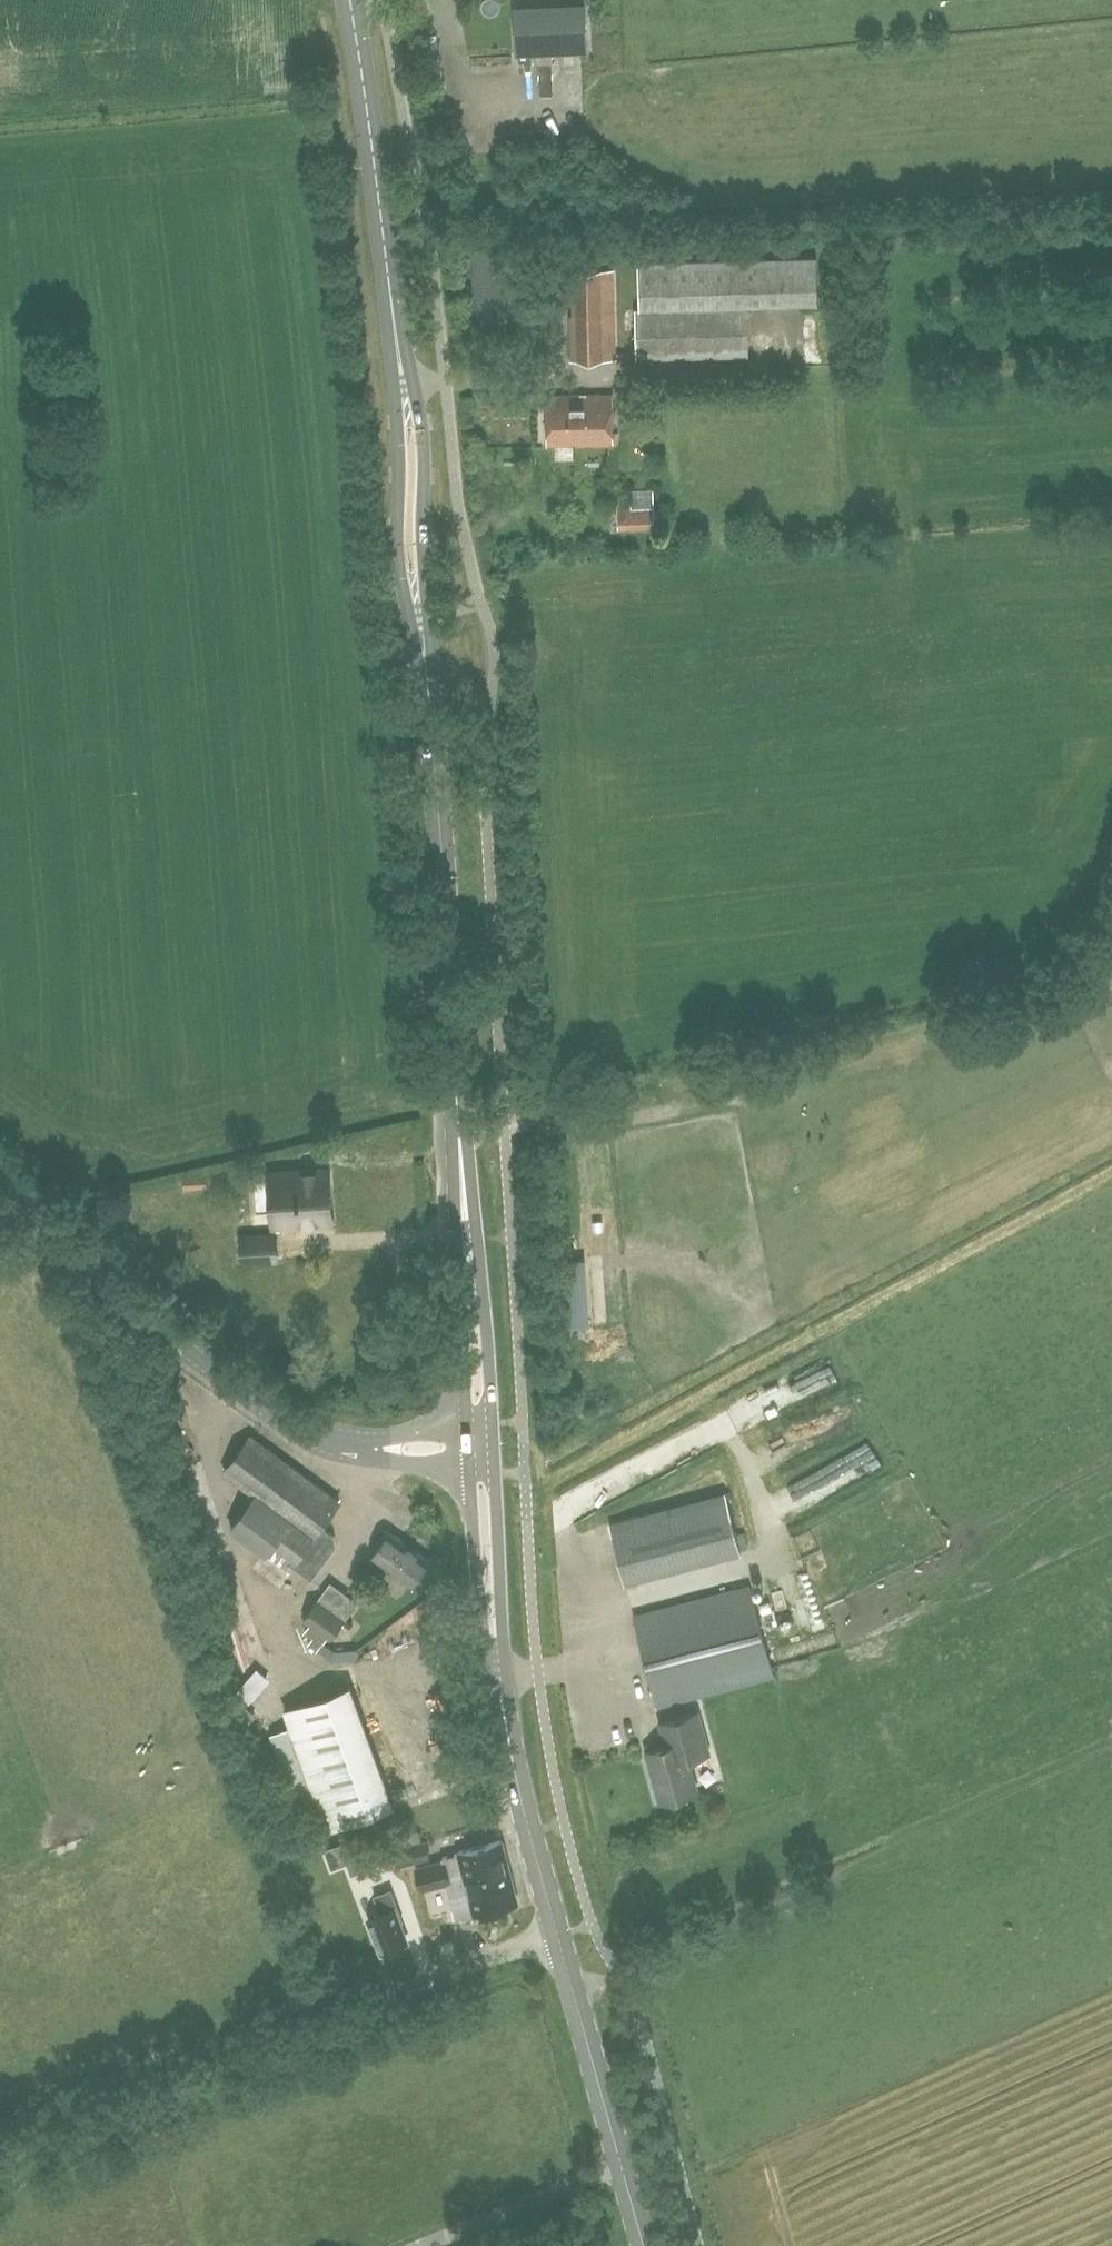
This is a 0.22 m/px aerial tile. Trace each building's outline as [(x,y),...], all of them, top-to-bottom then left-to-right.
[(515,11),(516,54),(587,51),(585,7),(515,11)] [(586,271),(586,236),(539,236),(539,272),(576,273),(576,315),(572,315),(572,358),(614,357),(614,298),(636,297),(636,270),(586,271)] [(480,317),(524,312),(519,243),(475,246),(480,317)] [(637,357),(749,353),(748,305),(818,303),(816,257),(638,262),(639,308),(635,308),(637,357)] [(613,431),(613,394),(546,395),(547,444),(609,444),(609,504),(619,504),(619,431),(613,431)] [(619,531),(654,529),(653,493),(631,494),(631,508),(618,508),(619,531)] [(274,1226),(325,1224),(323,1189),(329,1188),(328,1169),(270,1171),(274,1226)] [(244,1263),(277,1261),(275,1235),(243,1236),(244,1263)] [(336,1545),(334,1536),(321,1527),(340,1502),(251,1435),(225,1471),(255,1494),(229,1528),(287,1569),(291,1563),(311,1578),(336,1545)] [(824,1466),(831,1481),(851,1471),(844,1457),(824,1466)] [(794,1513),(807,1506),(800,1491),(786,1497),(794,1513)] [(625,1580),(741,1550),(726,1492),(610,1522),(625,1580)] [(809,1511),(797,1515),(801,1533),(814,1530),(809,1511)] [(389,1532),(386,1530),(377,1542),(380,1544),(372,1556),(374,1558),(372,1560),(385,1569),(387,1567),(411,1584),(429,1559),(390,1531),(389,1532)] [(753,1558),(727,1567),(731,1579),(757,1569),(753,1558)] [(658,1706),(774,1676),(750,1584),(634,1615),(658,1706)] [(330,1638),(345,1618),(319,1598),(304,1618),(310,1623),(304,1632),(313,1638),(309,1643),(317,1650),(317,1649),(325,1655),(331,1647),(323,1641),(327,1636),(330,1638)] [(611,1617),(618,1629),(633,1621),(627,1609),(611,1617)] [(263,1666),(240,1692),(253,1704),(276,1677),(263,1666)] [(327,1829),(390,1807),(348,1685),(284,1708),(327,1829)] [(661,1801),(697,1791),(688,1758),(710,1753),(699,1713),(661,1723),(667,1744),(647,1750),(661,1801)] [(384,1832),(395,1828),(392,1821),(382,1825),(384,1832)] [(362,1857),(366,1867),(386,1860),(376,1831),(341,1843),(347,1862),(362,1857)] [(502,1841),(501,1841),(459,1852),(459,1853),(442,1857),(442,1860),(416,1866),(422,1889),(435,1886),(436,1889),(510,1872),(502,1841)] [(397,1867),(431,1858),(426,1842),(393,1851),(397,1867)] [(474,1913),(517,1902),(510,1872),(436,1889),(437,1893),(422,1897),(428,1919),(442,1915),(442,1916),(455,1912),(457,1917),(474,1913)] [(381,1951),(407,1941),(400,1922),(403,1920),(391,1889),(374,1895),(381,1912),(369,1917),(381,1951)]
